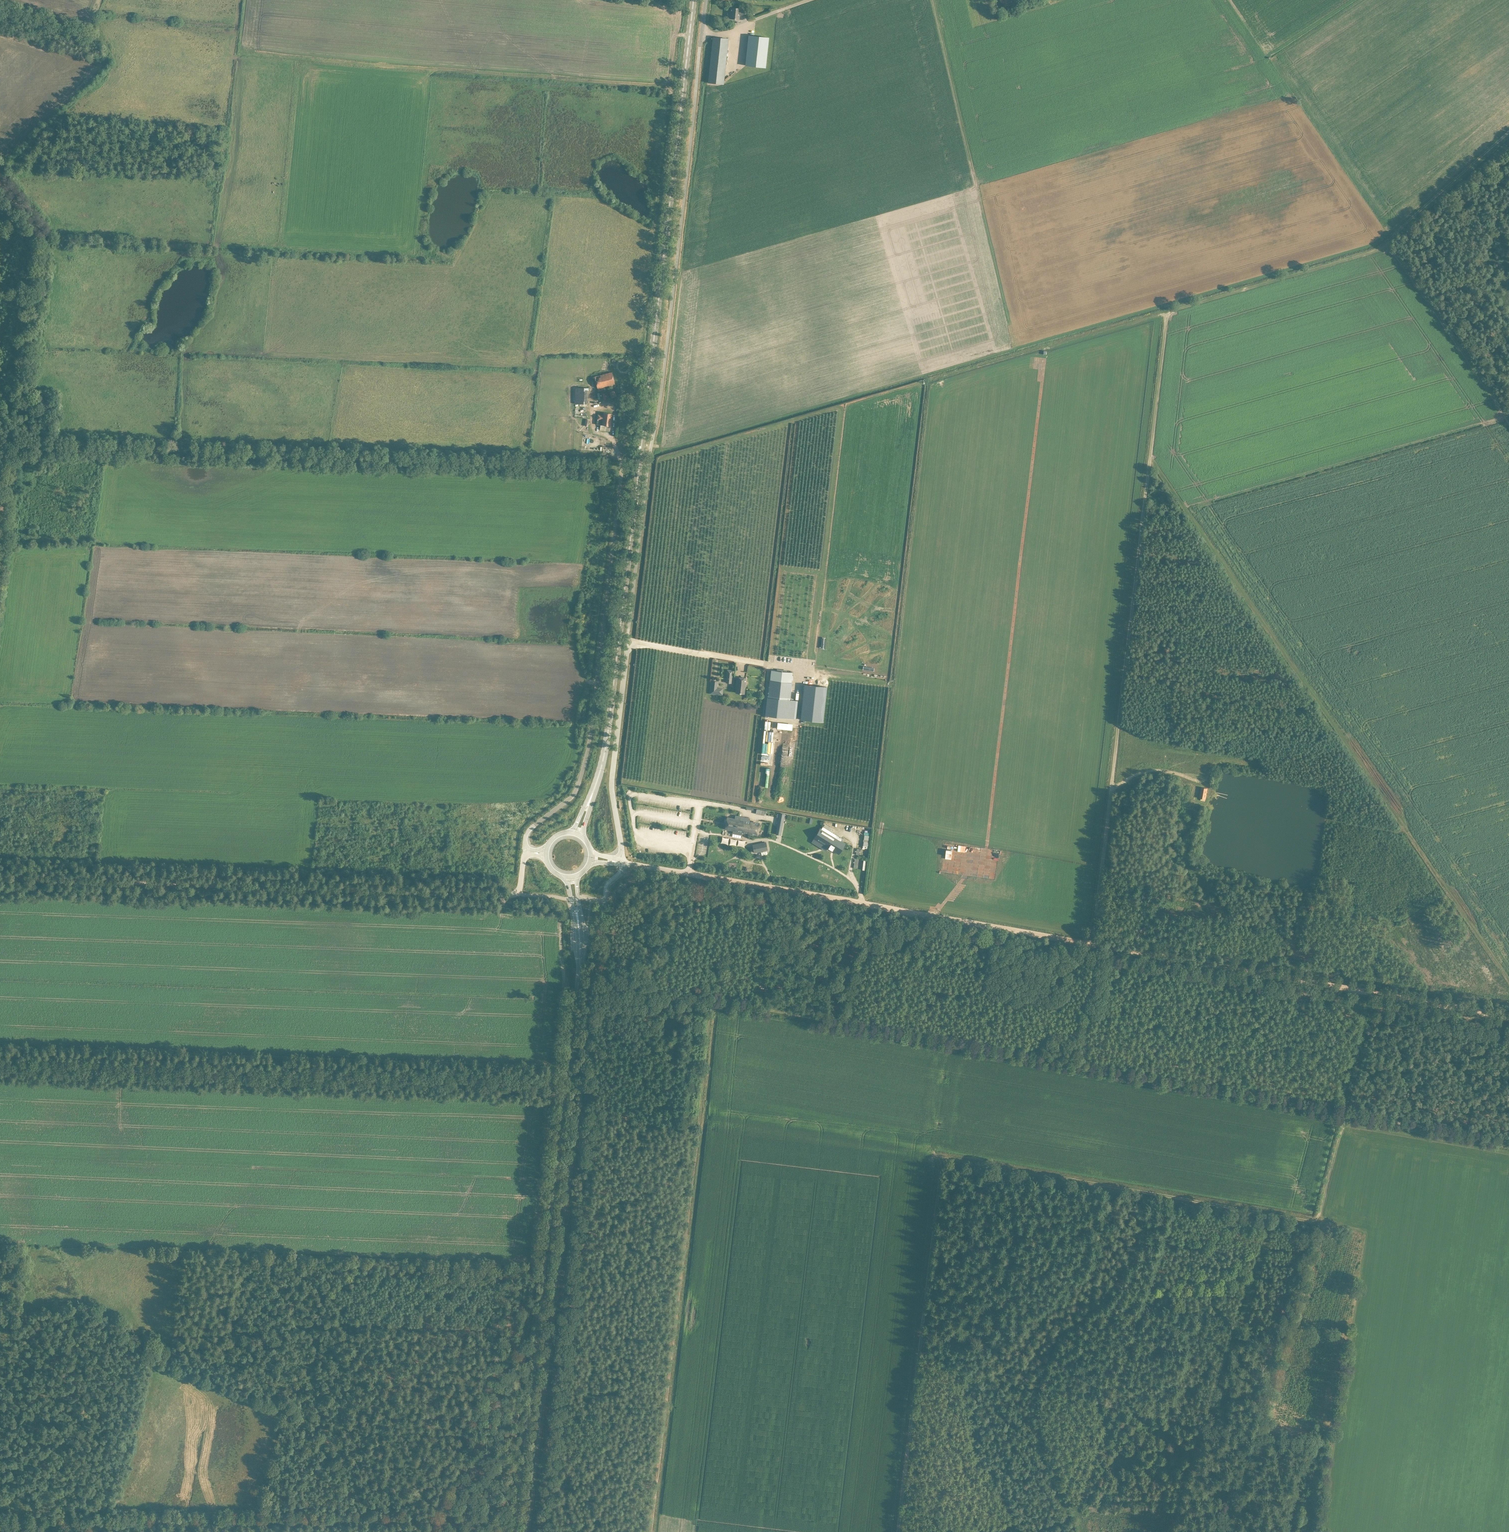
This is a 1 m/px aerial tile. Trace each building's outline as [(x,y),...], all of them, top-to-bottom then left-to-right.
[(745,16),(745,15),(747,15),(747,12),(746,12),(746,10),(740,9),(731,8),(730,12),(731,12),(730,19),(739,19),(739,15),(745,16)] [(749,35),(745,65),(765,67),(769,38),(749,35)] [(728,39),(717,38),(713,37),(708,83),(723,84),(728,39)] [(612,372),(594,376),(598,391),(616,387),(612,372)] [(587,388),(575,388),(575,403),(587,404),(587,388)] [(598,415),(597,419),(597,425),(610,426),(612,414),(607,413),(603,412),(603,415),(598,415)] [(767,697),(765,715),(765,716),(770,716),(787,718),(796,719),(798,701),(790,700),(792,683),(791,683),(792,673),(771,670),(768,697),(767,697)] [(746,678),(736,677),(735,685),(736,685),(736,693),(744,694),(746,678)] [(723,688),(717,688),(718,681),(711,680),(710,694),(723,695),(723,688)] [(827,687),(804,684),(800,719),(823,722),(827,687)] [(727,817),(725,828),(757,835),(760,823),(747,821),(748,818),(735,815),(734,819),(727,817)] [(819,828),(812,839),(837,855),(844,844),(840,841),(841,839),(822,827),(821,829),(819,828)] [(754,852),(763,850),(763,848),(767,847),(766,842),(753,845),(754,852)] [(738,853),(741,857),(749,851),(747,847),(738,853)] [(799,866),(802,856),(786,853),(784,863),(799,866)] [(794,868),(793,874),(808,876),(809,871),(794,868)]
